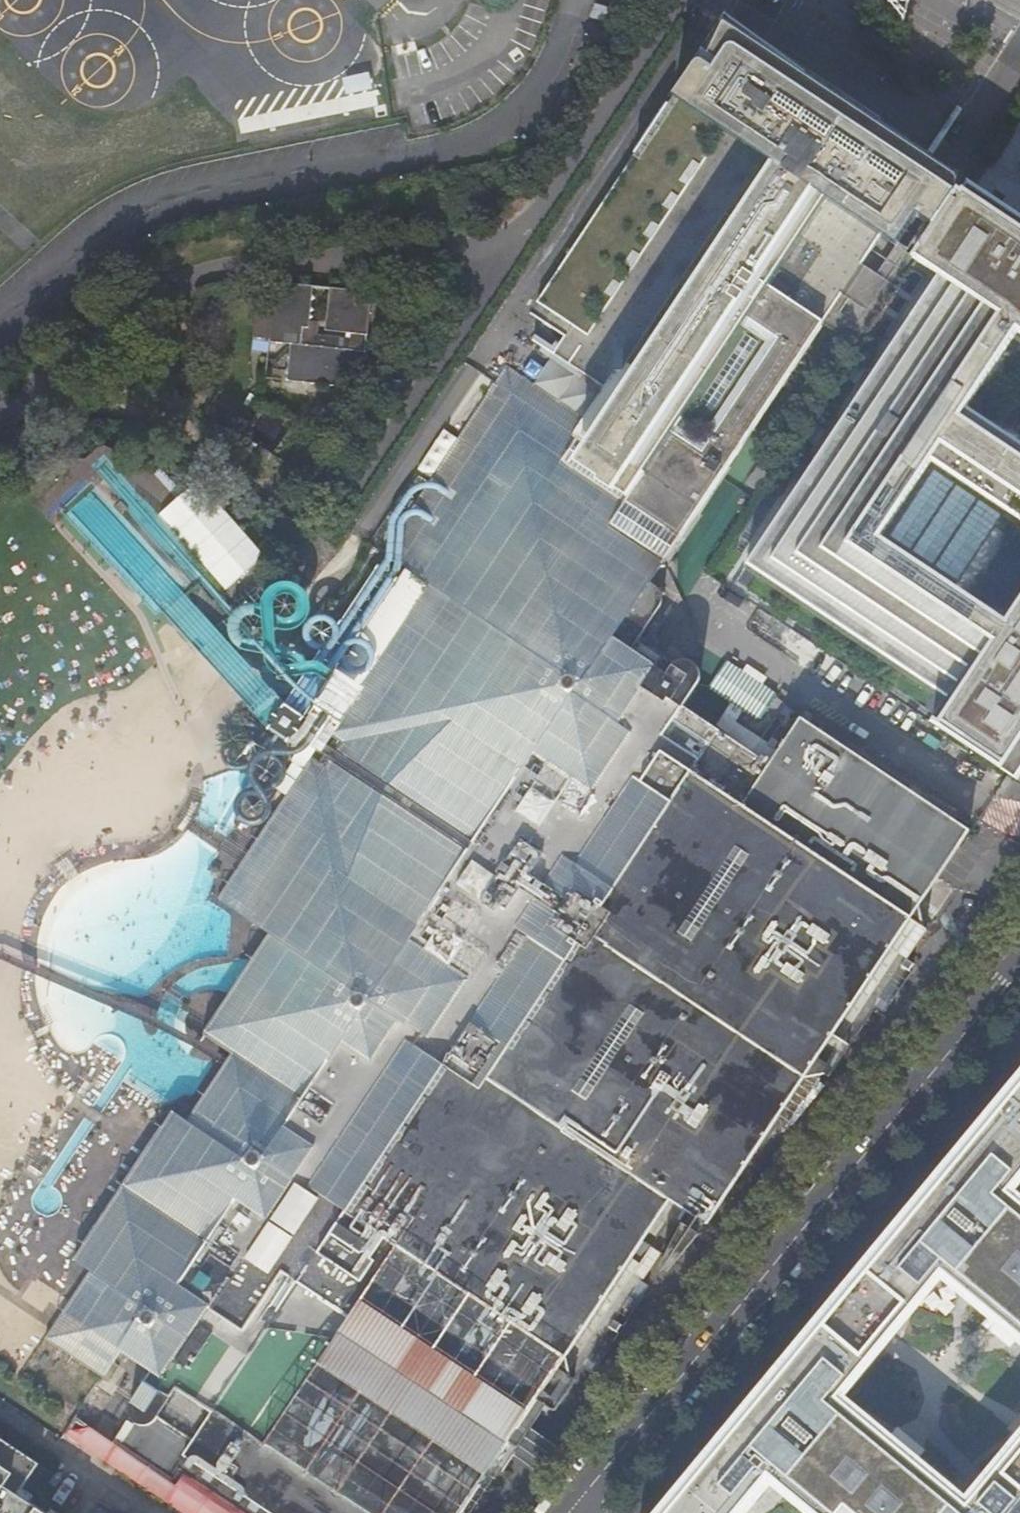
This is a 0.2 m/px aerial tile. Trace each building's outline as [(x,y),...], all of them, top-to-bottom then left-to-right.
[(955,177),(910,147),(856,111),(806,78),(721,23),(534,306),(571,330),(553,356),(609,393),(589,422),(505,368),(425,484),(377,554),(388,562),(420,584),(372,657),(365,669),(360,675),(353,686),(337,710),(327,726),(303,730),(309,753),(274,806),(270,812),(210,902),(226,912),(262,936),(247,958),(245,961),(224,994),(196,1036),(225,1055),(220,1063),(200,1094),(183,1118),(179,1124),(164,1114),(66,1263),(82,1273),(69,1294),(51,1322),(41,1338),(99,1376),(117,1349),(149,1370),(128,1399),(126,1403),(125,1407),(125,1410),(126,1414),(127,1417),(129,1419),(130,1421),(114,1445),(180,1489),(188,1477),(242,1512),(458,1512),(665,1196),(703,1220),(963,828),(797,716),(765,763),(678,705),(691,685),(694,681),(695,678),(696,675),(695,672),(694,668),(692,665),(690,663),(687,661),(683,660),(680,660),(676,661),(672,663),(668,666),(664,672),(611,637),(879,235),(895,246),(915,216),(930,226),(957,186),(956,181),(955,177)] [(975,193),(715,580),(774,619),(791,594),(970,714),(952,742),(1014,782),(1019,772),(1019,222),(988,202),(975,193)] [(364,366),(368,366),(369,353),(307,347),(312,285),(274,282),(269,342),(290,344),(287,379),(362,386),(363,383),(366,383),(367,370),(364,370),(364,366)] [(328,287),(324,332),(367,337),(371,290),(328,287)] [(199,481),(160,514),(209,571),(226,591),(265,558),(199,481)] [(995,1105),(993,1103),(906,1209),(920,1221),(916,1222),(910,1223),(905,1223),(901,1225),(896,1227),(892,1230),(866,1261),(867,1263),(808,1335),(806,1334),(785,1360),(781,1365),(778,1371),(777,1376),(777,1381),(777,1386),(777,1391),(778,1396),(762,1383),(653,1512),(739,1512),(766,1481),(805,1512),(1019,1512),(1019,1488),(1017,1492),(991,1470),(961,1506),(907,1461),(911,1457),(890,1440),(886,1445),(833,1399),(863,1363),(837,1342),(880,1289),(906,1311),(936,1275),(990,1320),(986,1325),(1006,1342),(1010,1337),(1019,1345),(1019,1209),(1002,1195),(1019,1173),(1019,1075),(995,1105)] [(14,1490),(16,1491),(32,1466),(0,1445),(0,1512),(35,1512),(9,1497),(14,1490)]
